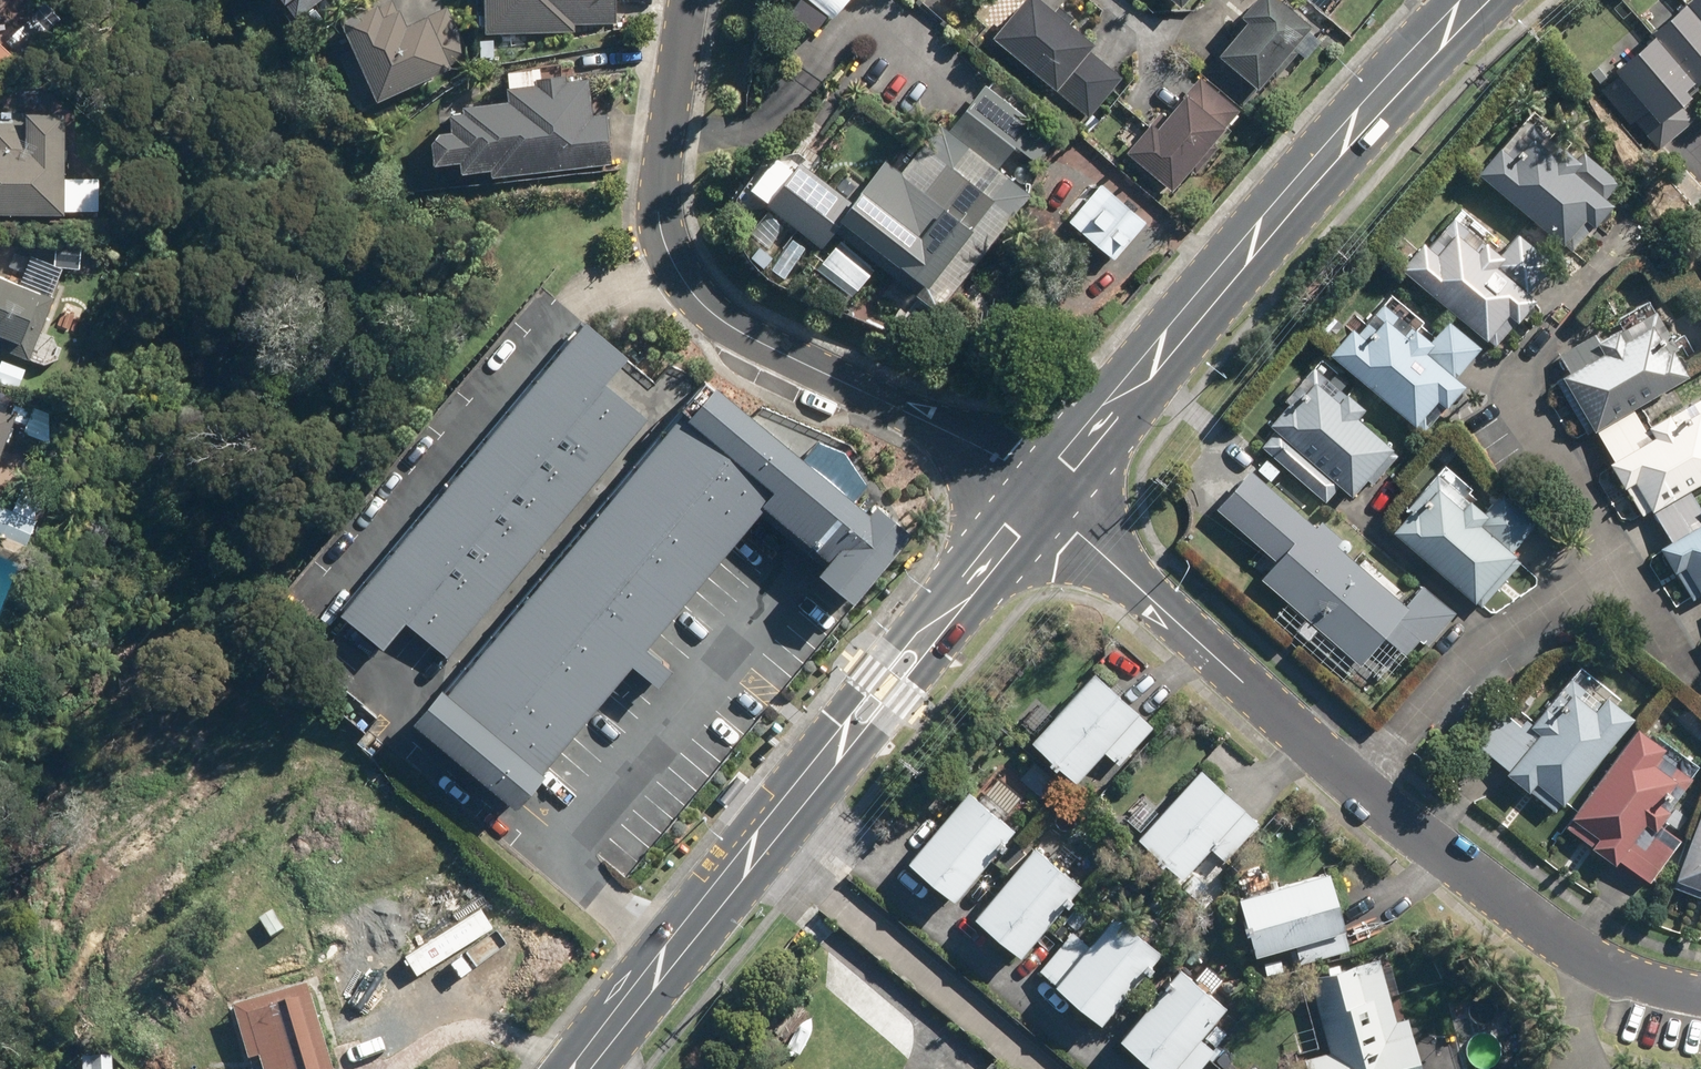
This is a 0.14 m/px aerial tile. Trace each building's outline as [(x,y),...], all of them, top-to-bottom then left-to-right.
[(295,20),(324,0),(282,0),(295,20)] [(377,104),(471,59),(446,7),(410,25),(398,0),(392,0),(340,25),(377,104)] [(486,33),(576,32),(576,23),(615,23),(615,0),(485,0),(486,33)] [(995,39),(1089,120),(1125,78),(1092,50),(1096,44),(1045,0),(1029,0),(995,39)] [(1181,10),(1189,0),(1170,0),(1181,10)] [(1315,27),(1285,0),(1259,0),(1245,17),(1250,21),(1219,55),(1259,90),(1315,27)] [(1695,79),(1700,75),(1700,16),(1688,0),(1685,0),(1652,26),(1655,29),(1695,79)] [(1700,16),(1700,0),(1688,0),(1700,16)] [(1691,91),(1687,86),(1695,79),(1655,29),(1614,63),(1623,74),(1602,90),(1631,125),(1641,117),(1664,145),(1693,121),(1677,102),(1691,91)] [(15,57),(0,41),(0,70),(15,57)] [(491,170),(492,179),(613,164),(607,115),(595,117),(589,75),(543,81),(541,68),(507,72),(510,100),(464,106),(465,114),(451,115),(453,131),(433,134),(437,168),(461,165),(462,174),(491,170)] [(1173,193),(1242,110),(1244,107),(1204,74),(1160,126),(1154,121),(1126,154),(1173,193)] [(1033,195),(998,167),(1035,122),(988,84),(951,129),(943,123),(909,164),(900,156),(891,167),(885,162),(851,203),(801,163),(794,171),(777,157),(749,192),(823,252),(846,224),(945,304),(1033,195)] [(66,215),(66,114),(0,113),(0,215),(66,215)] [(1475,169),(1479,172),(1566,243),(1586,218),(1597,227),(1615,204),(1607,197),(1621,181),(1584,151),(1579,158),(1527,116),(1503,145),(1498,141),(1475,169)] [(1099,179),(1066,216),(1116,259),(1148,222),(1099,179)] [(1426,238),(1401,268),(1495,347),(1538,297),(1530,290),(1554,262),(1517,232),(1501,251),(1488,239),(1493,233),(1463,208),(1433,244),(1426,238)] [(0,275),(0,368),(13,372),(19,356),(53,369),(63,342),(43,334),(68,268),(78,272),(86,252),(60,242),(52,264),(31,256),(21,283),(0,275)] [(1358,322),(1332,351),(1423,434),(1467,386),(1457,376),(1483,348),(1450,318),(1437,333),(1395,295),(1364,328),(1358,322)] [(1597,331),(1561,351),(1553,373),(1589,435),(1596,431),(1636,409),(1694,376),(1655,307),(1600,338),(1597,331)] [(673,403),(587,328),(345,601),(432,677),(673,403)] [(1357,416),(1366,405),(1316,362),(1266,422),(1277,430),(1263,447),(1327,500),(1340,484),(1353,495),(1369,476),(1374,480),(1399,451),(1357,416)] [(910,545),(723,381),(426,717),(522,801),(762,530),(853,609),(910,545)] [(1643,514),(1700,481),(1700,394),(1646,425),(1636,409),(1596,431),(1643,514)] [(55,409),(33,400),(20,431),(42,440),(55,409)] [(16,427),(0,420),(0,464),(16,427)] [(1405,602),(1249,462),(1206,510),(1239,539),(1220,560),(1244,581),(1261,562),(1268,568),(1255,583),(1267,593),(1272,588),(1288,602),(1275,617),(1344,678),(1359,662),(1381,682),(1421,638),(1427,644),(1456,612),(1422,583),(1405,602)] [(1445,465),(1391,529),(1482,606),(1523,557),(1514,549),(1535,524),(1499,494),(1486,510),(1468,495),(1474,489),(1445,465)] [(1691,601),(1700,595),(1700,507),(1692,492),(1655,514),(1669,538),(1659,544),(1691,601)] [(0,555),(0,619),(23,564),(0,555)] [(1156,723),(1095,668),(1030,740),(1078,782),(1106,752),(1119,764),(1156,723)] [(1555,809),(1633,716),(1577,670),(1534,721),(1528,716),(1522,723),(1506,710),(1478,744),(1555,809)] [(1637,725),(1566,825),(1648,882),(1678,840),(1658,826),(1700,765),(1700,762),(1665,737),(1661,742),(1637,725)] [(1262,820),(1201,765),(1138,835),(1184,877),(1211,846),(1226,860),(1262,820)] [(987,792),(982,798),(966,786),(906,860),(954,899),(1014,825),(1003,816),(1009,809),(987,792)] [(1676,877),(1700,887),(1700,814),(1676,877)] [(1082,880),(1036,841),(974,916),(1020,955),(1082,880)] [(1330,869),(1238,897),(1255,953),(1292,942),(1299,964),(1354,947),(1330,869)] [(1102,1023),(1161,950),(1164,946),(1116,908),(1087,944),(1072,932),(1039,972),(1102,1023)] [(1312,975),(1308,976),(1329,1050),(1306,1056),(1309,1068),(1422,1068),(1407,1016),(1398,1019),(1380,956),(1312,975)] [(1178,964),(1119,1038),(1158,1068),(1203,1068),(1229,1036),(1212,1022),(1228,1002),(1213,989),(1223,977),(1207,964),(1196,978),(1178,964)] [(311,983),(231,1007),(247,1064),(259,1061),(262,1068),(335,1068),(311,983)] [(84,1059),(84,1068),(115,1068),(114,1058),(84,1059)]
